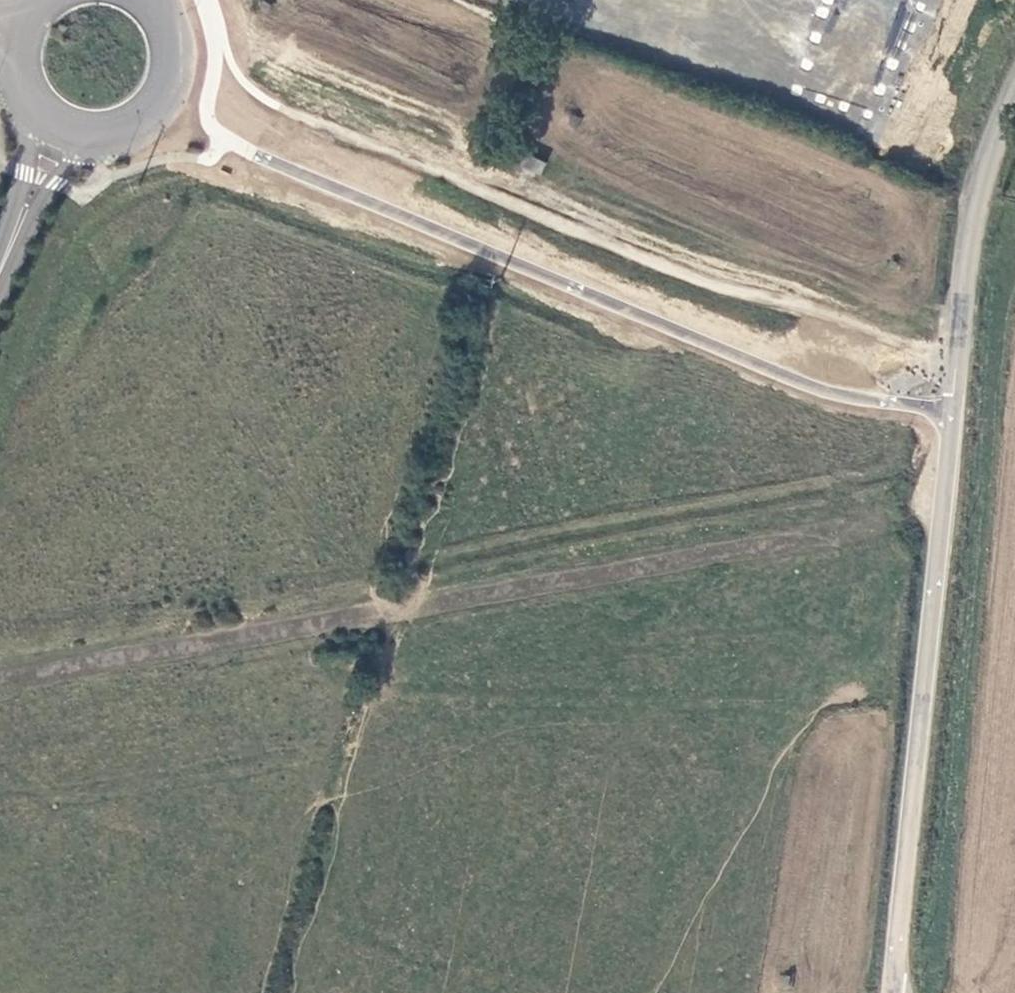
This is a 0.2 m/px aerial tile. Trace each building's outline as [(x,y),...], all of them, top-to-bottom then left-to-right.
[(797,89),(868,120),(927,0),(828,0),(797,89)]
